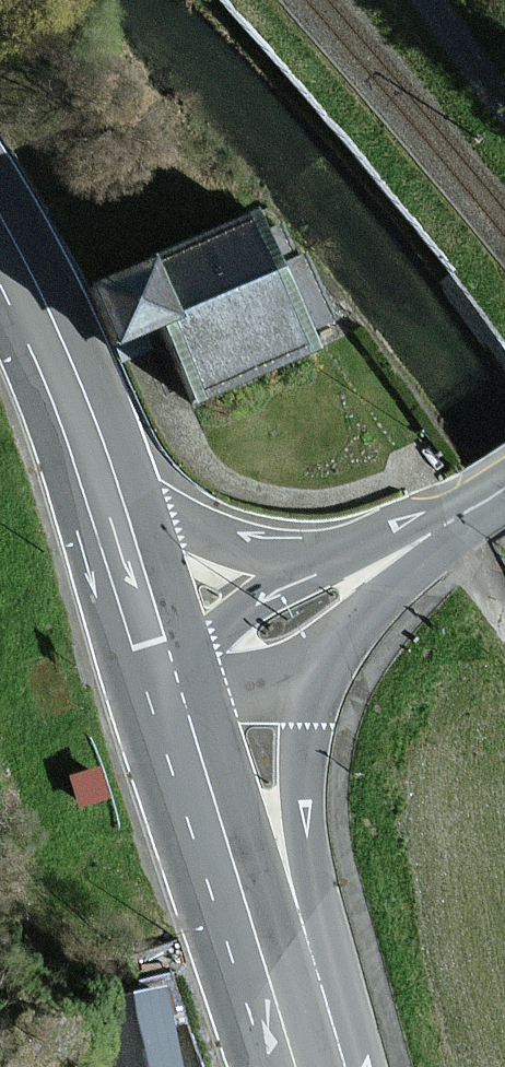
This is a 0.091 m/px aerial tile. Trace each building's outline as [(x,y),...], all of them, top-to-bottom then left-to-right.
[(166,327),(198,402),(306,357),(298,339),(333,324),(306,263),(298,266),(281,227),(259,236),(253,222),(95,288),(120,346),(166,327)] [(152,998),(62,1022),(74,1066),(171,1066),(152,998)]
